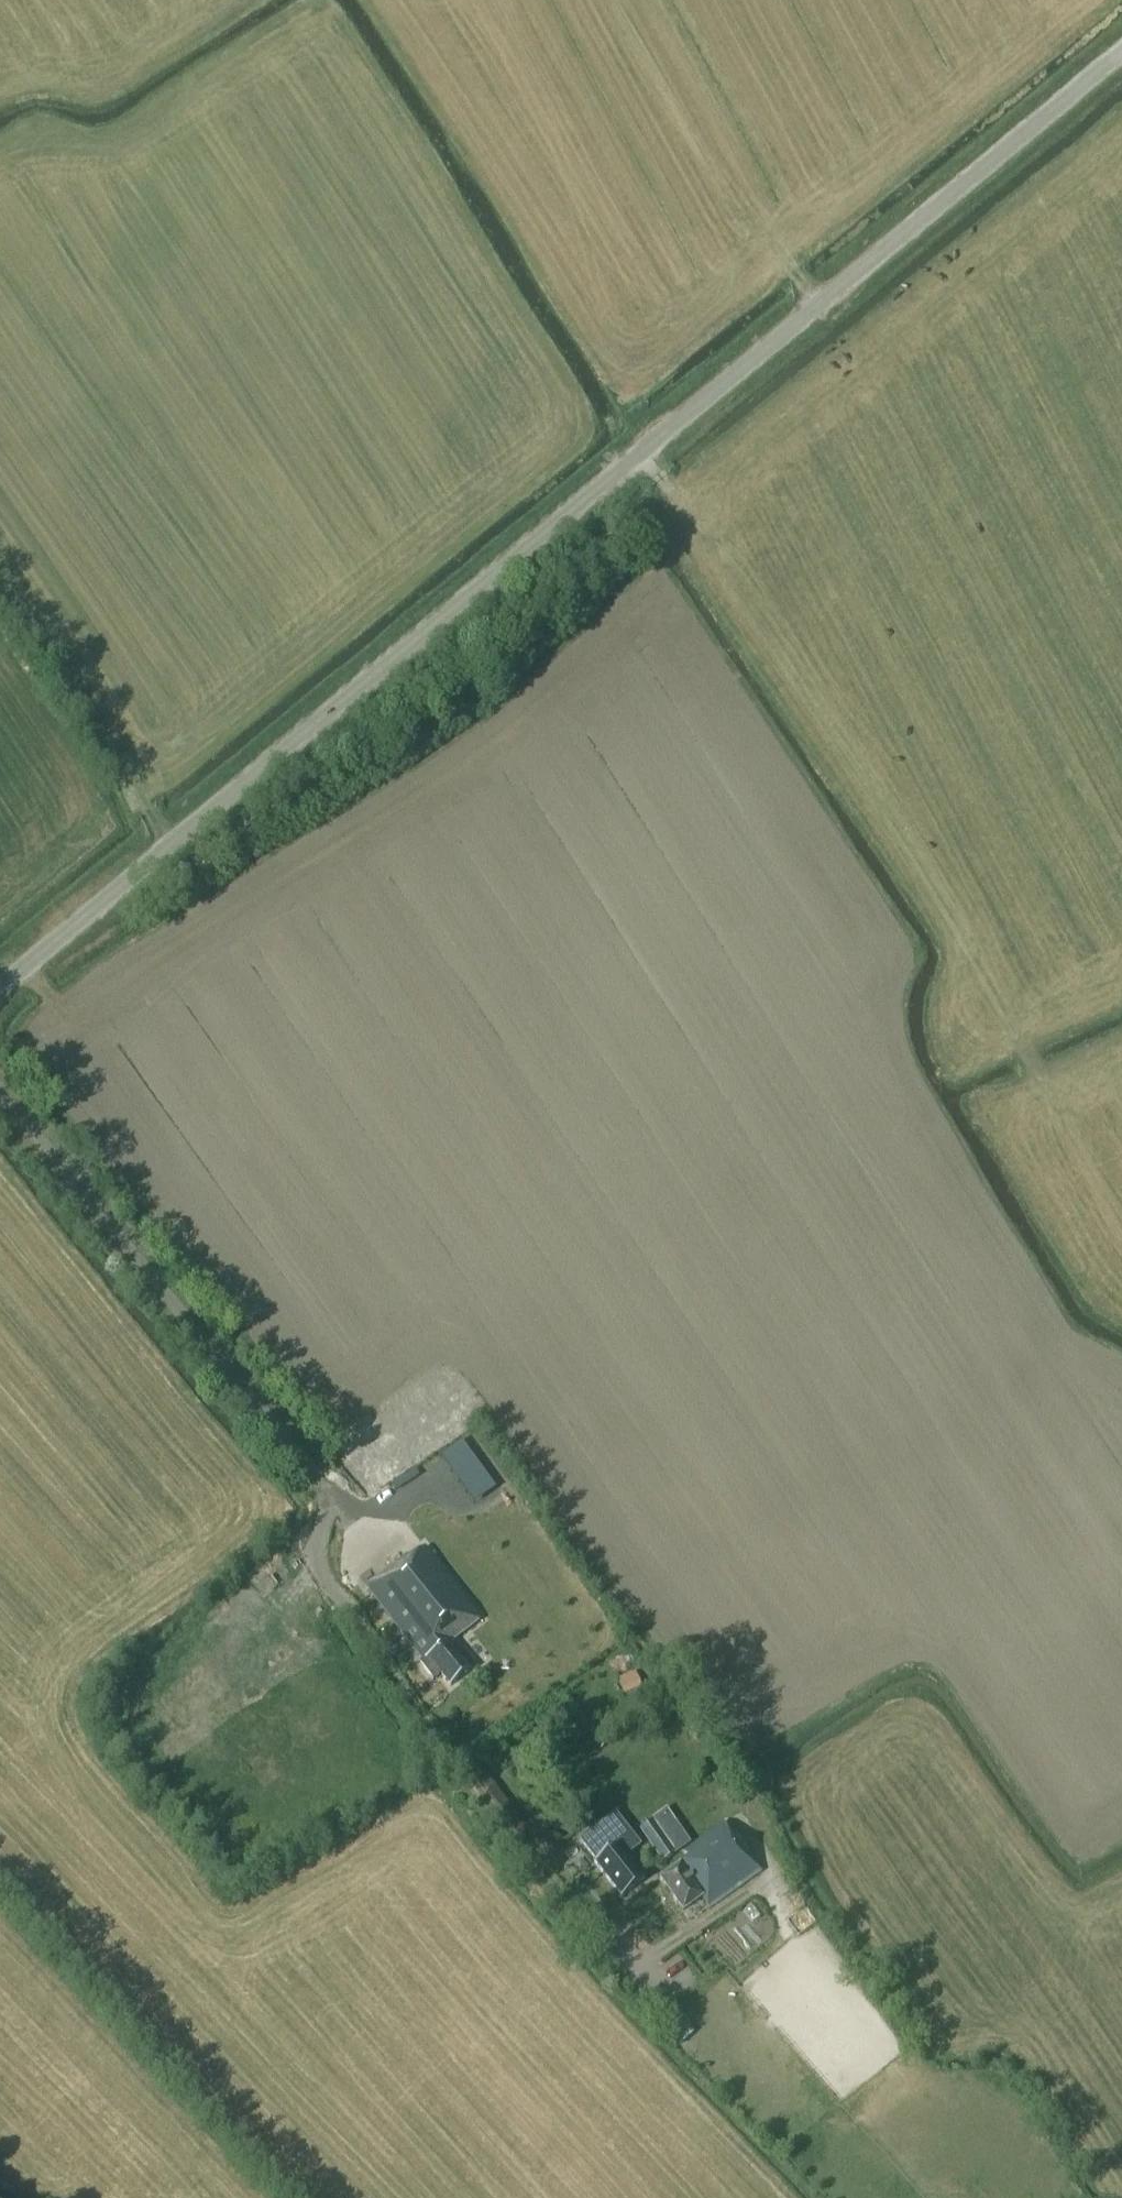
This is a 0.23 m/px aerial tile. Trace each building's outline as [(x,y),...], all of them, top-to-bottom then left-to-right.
[(451,1644),(480,1621),(423,1548),(407,1560),(405,1557),(366,1587),(422,1661),(418,1664),(433,1683),(441,1676),(450,1687),(471,1671),(451,1644)] [(637,1675),(620,1681),(627,1697),(643,1691),(637,1675)] [(615,1814),(581,1840),(597,1861),(596,1862),(621,1895),(644,1877),(622,1849),(634,1839),(615,1814)] [(676,1849),(687,1842),(672,1819),(661,1827),(676,1849)] [(682,1851),(687,1857),(659,1878),(682,1911),(701,1896),(709,1907),(759,1868),(732,1830),(729,1833),(720,1822),(682,1851)] [(648,1840),(662,1862),(675,1853),(673,1851),(660,1832),(648,1840)]
